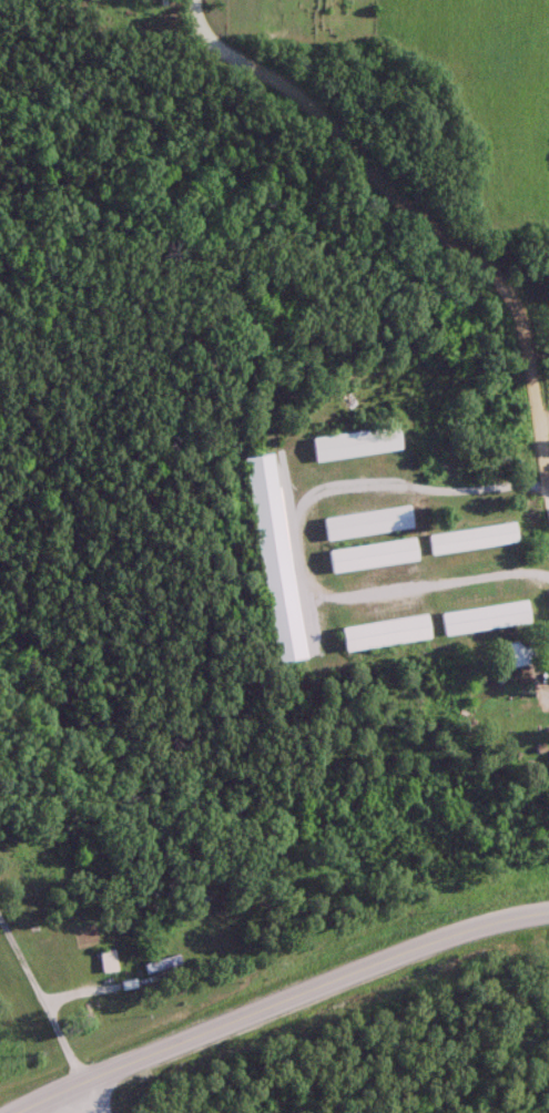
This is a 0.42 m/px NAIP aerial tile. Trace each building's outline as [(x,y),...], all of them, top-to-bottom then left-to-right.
[(399,452),(396,428),(310,439),(313,464),(399,452)] [(274,455),(241,460),(270,666),(303,661),(274,455)] [(411,531),(408,507),(322,520),(325,543),(411,531)] [(516,545),(513,525),(427,536),(430,557),(516,545)] [(331,575),(416,563),(413,540),(327,552),(331,575)] [(439,614),(442,638),(528,627),(525,603),(439,614)] [(339,629),(343,653),(429,641),(425,617),(339,629)] [(505,646),(508,670),(529,668),(527,644),(505,646)] [(100,975),(117,973),(115,951),(98,953),(100,975)] [(146,978),(180,968),(176,956),(143,967),(146,978)]
